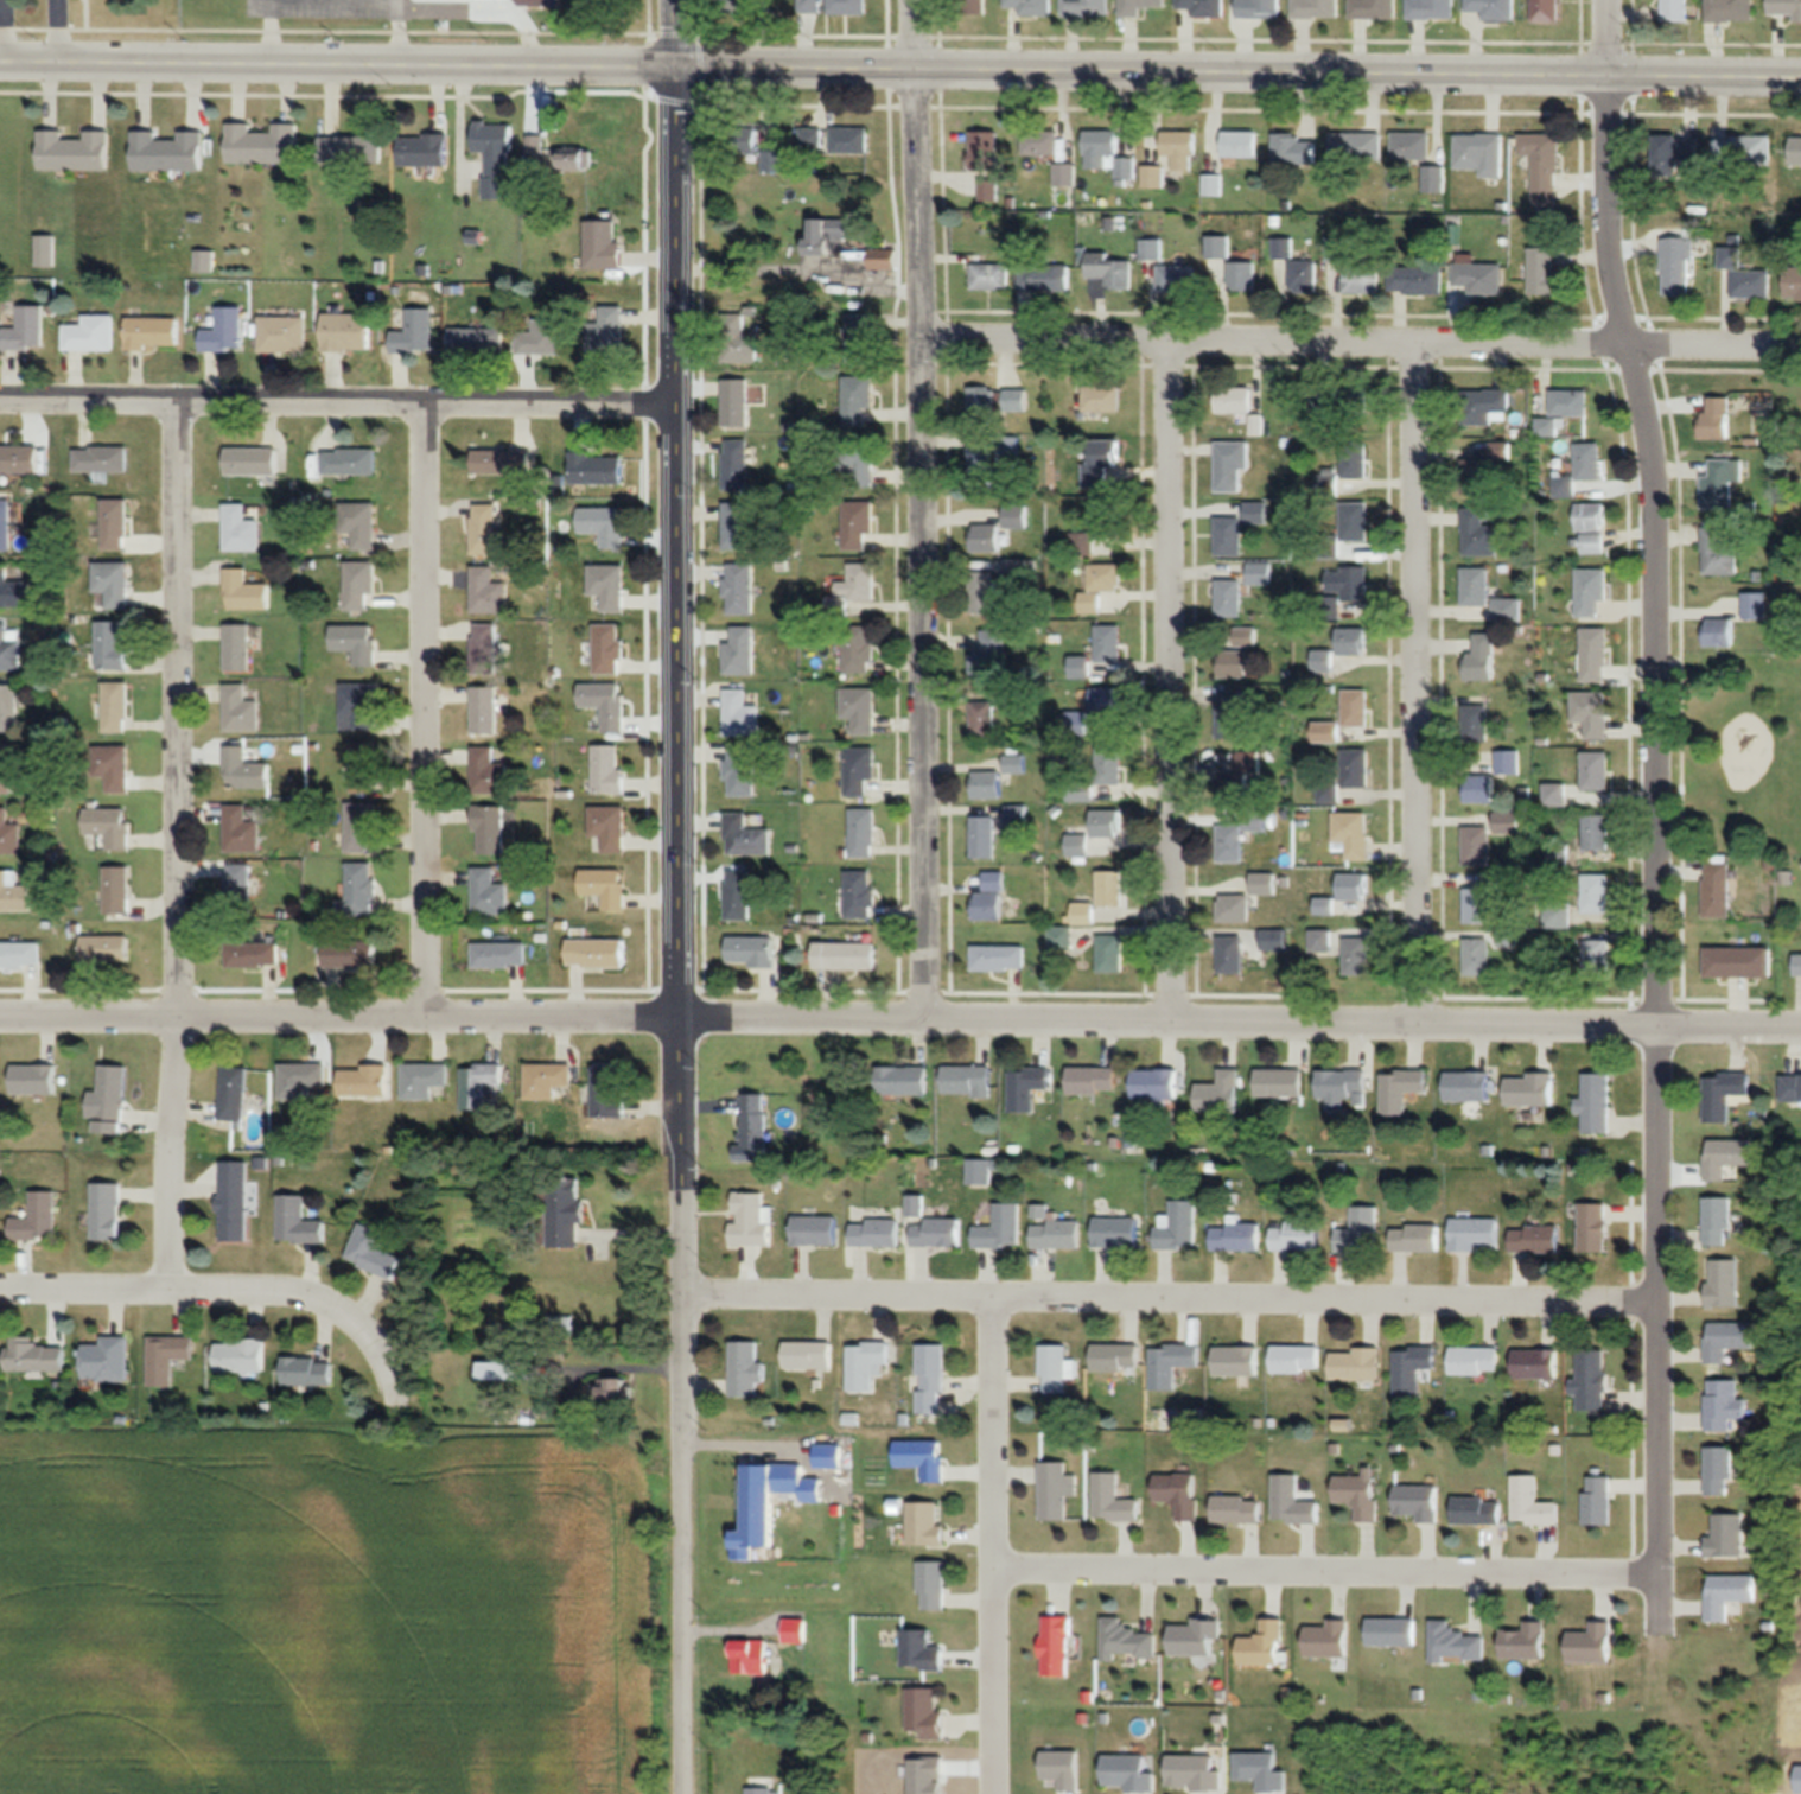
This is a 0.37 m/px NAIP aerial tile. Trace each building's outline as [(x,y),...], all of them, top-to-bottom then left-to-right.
[(719,12),(759,12),(759,0),(719,0),(719,12)] [(817,0),(796,0),(796,12),(817,12),(817,0)] [(863,0),(825,0),(825,14),(863,14),(863,0)] [(985,0),(958,0),(958,13),(985,13),(985,0)] [(1003,5),(1016,5),(1016,15),(1049,15),(1049,0),(1003,0),(1003,5)] [(1108,15),(1108,0),(1062,0),(1062,15),(1108,15)] [(1119,15),(1141,15),(1141,5),(1163,5),(1163,0),(1119,0),(1119,15)] [(1176,15),(1223,15),(1223,0),(1176,0),(1176,15)] [(1278,0),(1236,0),(1236,18),(1278,18),(1278,0)] [(1291,17),(1337,17),(1337,0),(1291,0),(1291,17)] [(1348,18),(1395,18),(1395,0),(1348,0),(1348,18)] [(1405,19),(1453,19),(1453,0),(1405,0),(1405,19)] [(1464,10),(1478,10),(1478,20),(1513,20),(1513,0),(1464,0),(1464,10)] [(1558,21),(1558,0),(1530,0),(1530,21),(1558,21)] [(1662,21),(1686,21),(1686,0),(1662,0),(1662,21)] [(1752,0),(1704,0),(1704,21),(1752,21),(1752,0)] [(1767,15),(1791,15),(1791,21),(1800,21),(1800,0),(1767,0),(1767,15)] [(509,122),(470,121),(470,152),(484,152),(483,198),(508,199),(509,122)] [(225,163),(294,163),(294,122),(271,122),(271,133),(250,133),(250,122),(225,122),(225,163)] [(798,150),(820,151),(821,127),(798,127),(798,150)] [(866,153),(866,127),(829,127),(829,153),(866,153)] [(720,128),(720,155),(755,155),(755,128),(720,128)] [(108,170),(108,129),(83,129),(83,140),(63,140),(63,129),(38,129),(38,169),(108,170)] [(201,170),(201,130),(176,130),(176,141),(156,141),(156,129),(131,129),(131,170),(201,170)] [(1116,130),(1083,130),(1083,168),(1105,168),(1105,154),(1116,154),(1116,130)] [(1194,130),(1162,130),(1162,155),(1172,155),(1172,170),(1194,170),(1194,130)] [(1222,156),(1255,156),(1255,130),(1222,130),(1222,156)] [(995,169),(995,131),(969,131),(969,169),(995,169)] [(1022,154),(1034,154),(1034,161),(1053,161),(1053,186),(1075,186),(1074,162),(1057,162),(1056,131),(1022,131),(1022,154)] [(1390,158),(1429,158),(1429,131),(1390,131),(1390,158)] [(1381,132),(1328,132),(1328,158),(1381,158),(1381,132)] [(1502,132),(1455,132),(1455,170),(1478,170),(1478,176),(1502,176),(1502,132)] [(1532,154),(1532,204),(1557,205),(1558,132),(1518,132),(1518,154),(1532,154)] [(445,133),(397,133),(397,166),(417,166),(417,170),(445,170),(445,133)] [(1313,162),(1313,134),(1271,134),(1271,162),(1313,162)] [(1677,175),(1677,160),(1698,160),(1698,134),(1653,134),(1653,175),(1677,175)] [(317,135),(317,161),(380,161),(380,135),(317,135)] [(1712,160),(1770,160),(1770,135),(1712,135),(1712,160)] [(1789,136),(1789,166),(1800,166),(1800,136),(1789,136)] [(559,147),(559,170),(590,170),(590,147),(559,147)] [(761,172),(788,172),(788,150),(761,150),(761,172)] [(1422,192),(1444,192),(1444,164),(1422,164),(1422,192)] [(1141,187),(1162,187),(1162,165),(1141,165),(1141,187)] [(1203,174),(1203,194),(1221,194),(1221,174),(1203,174)] [(979,199),(997,199),(997,179),(979,179),(979,199)] [(806,254),(832,254),(832,240),(849,240),(849,218),(806,218),(806,254)] [(583,220),(583,269),(619,269),(619,220),(583,220)] [(53,235),(35,235),(35,266),(53,266),(53,235)] [(1205,257),(1229,257),(1229,235),(1205,235),(1205,257)] [(1690,295),(1690,236),(1661,236),(1661,295),(1690,295)] [(1292,237),(1272,237),(1272,258),(1292,258),(1292,237)] [(1345,261),(1345,237),(1326,237),(1326,261),(1345,261)] [(1161,239),(1139,239),(1139,256),(1161,256),(1161,239)] [(1528,247),(1528,294),(1557,294),(1557,247),(1528,247)] [(868,269),(894,269),(894,249),(868,249),(868,269)] [(1128,288),(1128,262),(1111,262),(1111,252),(1087,252),(1086,277),(1104,277),(1104,288),(1128,288)] [(1316,292),(1316,260),(1290,260),(1289,292),(1316,292)] [(1229,290),(1255,290),(1255,261),(1229,261),(1229,290)] [(1008,289),(1008,263),(971,263),(971,289),(1008,289)] [(1502,263),(1453,263),(1453,285),(1464,285),(1464,294),(1502,294),(1502,263)] [(1158,291),(1194,291),(1194,265),(1158,265),(1158,291)] [(1018,266),(1018,290),(1068,290),(1068,266),(1018,266)] [(1378,292),(1378,266),(1344,266),(1344,292),(1378,292)] [(1785,266),(1785,298),(1800,298),(1800,266),(1785,266)] [(1442,294),(1442,267),(1388,267),(1388,294),(1442,294)] [(1770,269),(1731,269),(1731,297),(1770,297),(1770,269)] [(3,328),(3,349),(42,349),(42,305),(18,305),(18,328),(3,328)] [(587,353),(622,353),(622,305),(598,305),(598,319),(587,319),(587,353)] [(200,351),(241,351),(241,307),(214,307),(214,329),(200,329),(200,351)] [(390,350),(430,350),(430,308),(405,308),(405,331),(390,331),(390,350)] [(368,313),(321,313),(321,350),(368,350),(368,313)] [(756,362),(756,330),(744,330),(744,313),(723,313),(723,362),(756,362)] [(113,350),(113,314),(78,314),(78,326),(63,326),(63,350),(113,350)] [(870,314),(847,314),(847,364),(870,364),(870,314)] [(304,316),(257,316),(257,351),(304,351),(304,316)] [(177,317),(125,317),(125,349),(177,349),(177,317)] [(517,355),(563,355),(563,319),(531,319),(531,333),(517,333),(517,355)] [(502,328),(449,328),(449,353),(502,353),(502,328)] [(873,408),(873,375),(842,375),(842,425),(865,425),(865,408),(873,408)] [(723,425),(747,425),(747,378),(723,378),(723,425)] [(1119,411),(1119,386),(1083,386),(1083,411),(1119,411)] [(968,387),(968,413),(1026,413),(1026,387),(968,387)] [(1251,387),(1214,387),(1214,411),(1251,411),(1251,387)] [(1466,390),(1466,425),(1492,425),(1492,412),(1509,412),(1509,390),(1466,390)] [(1550,418),(1536,418),(1536,435),(1563,435),(1563,417),(1588,417),(1588,390),(1550,390),(1550,418)] [(1342,416),(1342,393),(1319,393),(1319,416),(1342,416)] [(1698,438),(1730,438),(1730,396),(1698,396),(1698,438)] [(748,490),(748,438),(723,438),(723,490),(748,490)] [(844,440),(844,485),(874,485),(873,440),(844,440)] [(1118,440),(1084,440),(1084,488),(1106,488),(1106,465),(1118,465),(1118,440)] [(1249,441),(1215,441),(1215,492),(1239,492),(1239,468),(1249,468),(1249,441)] [(1601,442),(1576,442),(1576,479),(1601,479),(1601,442)] [(40,473),(40,446),(0,446),(0,473),(40,473)] [(127,447),(74,447),(73,473),(127,473),(127,447)] [(991,447),(968,447),(968,488),(991,488),(991,447)] [(275,448),(225,448),(225,476),(275,476),(275,448)] [(374,449),(321,449),(321,474),(374,474),(374,449)] [(528,449),(471,449),(471,473),(528,473),(528,449)] [(570,483),(621,483),(621,452),(570,452),(570,483)] [(1341,478),(1366,478),(1366,453),(1341,453),(1341,478)] [(1462,458),(1462,494),(1491,494),(1491,458),(1462,458)] [(1742,483),(1742,459),(1711,458),(1710,472),(1702,472),(1702,507),(1733,507),(1734,483),(1742,483)] [(126,549),(126,500),(102,500),(102,549),(126,549)] [(844,549),(867,549),(867,536),(873,536),(873,500),(844,500),(844,549)] [(0,501),(0,550),(11,550),(11,501),(0,501)] [(756,547),(756,522),(746,522),(746,501),(724,501),(724,547),(756,547)] [(1215,516),(1215,555),(1242,555),(1242,523),(1266,523),(1266,501),(1244,501),(1244,516),(1215,516)] [(1366,501),(1339,501),(1339,541),(1366,541),(1366,501)] [(339,533),(352,533),(352,550),(374,550),(374,502),(339,502),(339,533)] [(1095,502),(1095,536),(1121,536),(1121,502),(1095,502)] [(1606,529),(1606,502),(1575,503),(1576,530),(1606,529)] [(223,550),(257,550),(257,516),(245,516),(245,503),(223,503),(223,550)] [(495,503),(470,503),(470,554),(495,554),(495,503)] [(1026,504),(1004,504),(1004,528),(1026,528),(1026,504)] [(578,507),(578,533),(601,533),(601,548),(623,548),(623,507),(578,507)] [(1496,555),(1496,522),(1484,522),(1484,507),(1463,507),(1463,555),(1496,555)] [(999,524),(971,524),(971,551),(999,551),(999,524)] [(1737,526),(1703,526),(1703,574),(1737,574),(1737,526)] [(1606,532),(1582,532),(1582,552),(1606,552),(1606,532)] [(1091,533),(1073,533),(1073,553),(1091,553),(1091,533)] [(372,561),(345,561),(345,609),(372,609),(372,561)] [(1271,561),(1248,561),(1248,584),(1271,584),(1271,561)] [(93,593),(106,593),(106,609),(127,609),(127,562),(93,562),(93,593)] [(753,562),(724,562),(724,614),(753,614),(753,562)] [(873,599),(873,562),(849,562),(849,580),(837,580),(837,599),(873,599)] [(1088,591),(1080,591),(1080,612),(1100,612),(1100,590),(1121,590),(1120,563),(1088,564),(1088,591)] [(623,564),(587,564),(587,596),(600,596),(600,611),(623,611),(623,564)] [(470,612),(505,612),(505,580),(492,580),(492,565),(470,565),(470,612)] [(1367,600),(1367,566),(1326,566),(1326,590),(1340,590),(1340,600),(1367,600)] [(30,606),(30,581),(7,581),(7,567),(0,567),(0,606),(30,606)] [(1462,605),(1488,605),(1488,567),(1462,567),(1462,605)] [(246,568),(223,568),(223,609),(268,609),(268,583),(246,583),(246,568)] [(1577,568),(1577,615),(1606,615),(1606,568),(1577,568)] [(994,571),(971,571),(971,613),(994,613),(994,571)] [(1241,578),(1217,578),(1217,615),(1241,615),(1241,578)] [(1767,591),(1743,591),(1743,618),(1767,618),(1767,591)] [(1521,597),(1493,597),(1493,621),(1521,621),(1521,597)] [(1704,645),(1733,645),(1733,618),(1704,618),(1704,645)] [(97,669),(126,669),(126,621),(97,621),(97,669)] [(495,622),(471,622),(471,674),(495,674),(495,622)] [(21,670),(21,630),(9,630),(9,623),(0,623),(0,670),(21,670)] [(593,673),(622,673),(622,623),(593,623),(593,673)] [(223,670),(250,670),(250,624),(223,624),(223,670)] [(338,624),(338,650),(351,650),(351,665),(375,665),(375,624),(338,624)] [(723,674),(754,674),(754,625),(732,625),(732,638),(723,638),(723,674)] [(844,672),(872,672),(872,625),(844,625),(844,672)] [(1096,662),(1121,662),(1121,625),(1096,625),(1096,662)] [(1256,645),(1256,627),(1235,627),(1235,645),(1256,645)] [(1365,654),(1365,627),(1338,627),(1338,654),(1365,654)] [(1581,682),(1608,682),(1608,627),(1581,627),(1581,682)] [(969,676),(1004,676),(1004,631),(981,631),(981,650),(969,650),(969,676)] [(1464,679),(1494,679),(1494,632),(1475,632),(1475,654),(1464,654),(1464,679)] [(1218,677),(1246,677),(1246,650),(1218,650),(1218,677)] [(1070,678),(1089,678),(1089,657),(1070,657),(1070,678)] [(103,682),(103,732),(127,732),(127,682),(103,682)] [(375,730),(375,682),(345,682),(345,713),(352,713),(352,730),(375,730)] [(602,732),(623,732),(623,682),(577,682),(577,707),(602,707),(602,732)] [(17,731),(17,683),(0,683),(0,731),(17,731)] [(259,730),(259,697),(246,697),(246,683),(224,683),(224,730),(259,730)] [(471,734),(496,734),(496,686),(471,686),(471,734)] [(723,688),(723,735),(759,735),(758,702),(746,702),(746,688),(723,688)] [(874,688),(841,688),(841,719),(852,719),(852,732),(874,732),(874,688)] [(1091,688),(1091,715),(1119,715),(1119,688),(1091,688)] [(1216,738),(1242,738),(1242,689),(1216,689),(1216,738)] [(1368,689),(1342,689),(1342,725),(1368,725),(1368,689)] [(1573,691),(1573,722),(1586,722),(1586,738),(1608,738),(1608,691),(1573,691)] [(972,702),(972,733),(995,733),(995,701),(972,702)] [(1488,741),(1488,704),(1463,704),(1463,741),(1488,741)] [(1313,742),(1339,742),(1339,721),(1313,721),(1313,742)] [(351,742),(351,793),(374,793),(374,742),(351,742)] [(11,793),(11,743),(0,743),(0,793),(11,793)] [(622,744),(593,744),(593,793),(622,793),(622,744)] [(225,745),(225,788),(269,788),(269,762),(246,762),(246,745),(225,745)] [(93,778),(107,778),(107,793),(129,793),(129,746),(93,746),(93,778)] [(507,762),(493,762),(493,746),(471,746),(471,794),(507,794),(507,762)] [(873,746),(845,746),(845,794),(873,794),(873,746)] [(1121,784),(1121,747),(1096,747),(1096,784),(1121,784)] [(755,748),(725,748),(725,796),(755,796),(755,748)] [(1369,748),(1341,748),(1341,787),(1369,787),(1369,748)] [(1519,773),(1519,749),(1496,749),(1496,773),(1519,773)] [(1608,790),(1609,751),(1582,750),(1582,790),(1608,790)] [(1237,773),(1220,773),(1220,799),(1247,798),(1247,776),(1259,776),(1259,751),(1237,751),(1237,773)] [(999,797),(999,770),(972,770),(972,797),(999,797)] [(1494,802),(1494,774),(1464,774),(1464,802),(1494,802)] [(1565,805),(1565,783),(1544,783),(1544,805),(1565,805)] [(1318,785),(1318,802),(1338,802),(1338,785),(1318,785)] [(345,851),(374,851),(374,802),(345,802),(345,851)] [(248,804),(225,804),(225,851),(260,851),(259,816),(248,816),(248,804)] [(624,805),(589,805),(589,837),(602,837),(602,852),(624,852),(624,805)] [(1007,825),(1026,825),(1026,805),(1007,805),(1007,825)] [(503,806),(474,806),(474,855),(503,855),(503,806)] [(21,855),(21,824),(9,824),(9,807),(0,807),(0,855),(21,855)] [(875,807),(850,807),(850,857),(875,857),(875,807)] [(98,810),(98,850),(129,850),(129,810),(98,810)] [(1091,810),(1091,836),(1119,836),(1119,810),(1091,810)] [(770,854),(770,828),(747,828),(747,811),(724,811),(724,854),(770,854)] [(1367,860),(1367,811),(1333,811),(1333,848),(1345,848),(1345,860),(1367,860)] [(1521,811),(1494,811),(1494,832),(1521,832),(1521,811)] [(1583,849),(1608,849),(1608,814),(1583,814),(1583,849)] [(970,857),(994,857),(994,815),(970,815),(970,857)] [(1217,861),(1242,861),(1242,823),(1217,823),(1217,861)] [(1490,864),(1490,825),(1463,825),(1463,864),(1490,864)] [(1089,855),(1089,833),(1066,833),(1066,855),(1089,855)] [(1704,917),(1730,917),(1730,861),(1704,861),(1704,917)] [(375,916),(375,862),(346,862),(346,916),(375,916)] [(250,905),(250,863),(226,863),(226,905),(250,905)] [(129,914),(129,867),(104,867),(104,914),(129,914)] [(494,867),(472,867),(472,914),(507,914),(507,882),(494,882),(494,867)] [(625,869),(579,870),(580,895),(603,895),(603,910),(625,909),(625,869)] [(724,920),(749,920),(750,869),(725,869),(724,920)] [(873,916),(873,870),(845,870),(845,889),(838,889),(838,916),(873,916)] [(972,892),(972,919),(1002,919),(1002,870),(984,870),(984,892),(972,892)] [(1097,905),(1122,905),(1122,870),(1097,870),(1097,905)] [(30,885),(18,885),(18,871),(0,871),(0,911),(30,911),(30,885)] [(1275,894),(1275,872),(1250,872),(1250,894),(1275,894)] [(1338,899),(1367,899),(1367,872),(1338,872),(1338,899)] [(1583,912),(1611,912),(1610,873),(1583,873),(1583,912)] [(1489,888),(1464,887),(1463,922),(1489,922),(1489,888)] [(1249,894),(1217,894),(1217,921),(1249,921),(1249,894)] [(1316,897),(1316,914),(1334,914),(1334,897),(1316,897)] [(1074,922),(1092,922),(1092,903),(1075,903),(1075,911),(1074,911),(1074,922)] [(1051,948),(1071,948),(1071,927),(1051,927),(1051,948)] [(1331,928),(1310,928),(1310,950),(1331,950),(1331,928)] [(1287,929),(1261,929),(1261,950),(1287,950),(1287,929)] [(1122,972),(1122,934),(1097,934),(1097,972),(1122,972)] [(80,966),(129,966),(129,936),(80,936),(80,966)] [(773,936),(727,936),(727,966),(773,966),(773,936)] [(1217,973),(1243,973),(1243,936),(1217,936),(1217,973)] [(1369,936),(1344,936),(1344,974),(1369,974),(1369,936)] [(1463,937),(1463,975),(1490,975),(1490,937),(1463,937)] [(623,967),(623,939),(567,939),(567,967),(623,967)] [(1609,939),(1584,939),(1584,972),(1609,972),(1609,939)] [(0,941),(0,967),(40,967),(40,941),(0,941)] [(226,941),(226,968),(278,968),(278,941),(226,941)] [(376,968),(376,941),(323,941),(323,968),(376,968)] [(472,967),(525,967),(525,941),(472,941),(472,967)] [(874,941),(815,941),(815,969),(874,969),(874,941)] [(971,970),(1024,970),(1024,944),(971,944),(971,970)] [(1771,946),(1705,946),(1705,977),(1771,977),(1771,946)] [(325,1063),(279,1063),(279,1099),(325,1099),(325,1063)] [(434,1086),(447,1086),(447,1063),(402,1063),(402,1099),(434,1099),(434,1086)] [(461,1108),(488,1108),(488,1094),(502,1094),(502,1063),(461,1063),(461,1108)] [(524,1099),(557,1099),(557,1086),(571,1086),(571,1063),(524,1063),(524,1099)] [(12,1094),(55,1094),(55,1064),(12,1064),(12,1094)] [(339,1094),(387,1094),(387,1064),(339,1064),(339,1094)] [(88,1118),(98,1119),(97,1131),(125,1133),(127,1066),(102,1065),(101,1090),(89,1089),(88,1118)] [(622,1065),(593,1065),(593,1114),(622,1114),(622,1065)] [(223,1066),(219,1121),(244,1123),(248,1068),(223,1066)] [(927,1093),(927,1066),(877,1066),(877,1093),(927,1093)] [(990,1095),(990,1066),(942,1066),(942,1095),(990,1095)] [(1034,1112),(1034,1089),(1049,1089),(1049,1067),(1009,1067),(1009,1112),(1034,1112)] [(1067,1094),(1116,1094),(1116,1067),(1067,1067),(1067,1094)] [(1238,1112),(1238,1068),(1217,1068),(1217,1082),(1195,1082),(1195,1112),(1238,1112)] [(1176,1069),(1132,1069),(1132,1099),(1176,1099),(1176,1069)] [(1302,1069),(1255,1069),(1255,1097),(1302,1097),(1302,1069)] [(1365,1069),(1317,1069),(1317,1097),(1365,1097),(1365,1069)] [(1427,1069),(1380,1069),(1380,1114),(1408,1114),(1408,1091),(1427,1091),(1427,1069)] [(1444,1100),(1496,1100),(1496,1071),(1444,1071),(1444,1100)] [(1704,1072),(1704,1122),(1730,1121),(1729,1096),(1751,1096),(1751,1071),(1704,1072)] [(1554,1105),(1554,1072),(1505,1072),(1505,1105),(1554,1105)] [(1611,1072),(1582,1072),(1582,1096),(1578,1096),(1578,1131),(1611,1131),(1611,1072)] [(1782,1074),(1781,1101),(1800,1101),(1800,1074),(1782,1074)] [(767,1160),(767,1093),(744,1093),(744,1144),(733,1144),(733,1160),(767,1160)] [(1754,1165),(1754,1139),(1705,1139),(1705,1179),(1728,1179),(1728,1165),(1754,1165)] [(248,1161),(219,1160),(218,1241),(248,1241),(248,1161)] [(581,1178),(545,1178),(545,1248),(581,1248),(581,1178)] [(92,1239),(120,1239),(120,1182),(92,1182),(92,1239)] [(56,1191),(31,1191),(31,1216),(10,1216),(10,1239),(56,1239),(56,1191)] [(731,1244),(773,1244),(773,1204),(763,1204),(763,1192),(731,1192),(731,1244)] [(277,1243),(324,1243),(324,1219),(304,1219),(304,1194),(277,1194),(277,1243)] [(1705,1197),(1705,1245),(1731,1245),(1731,1197),(1705,1197)] [(1195,1199),(1169,1199),(1169,1214),(1155,1214),(1155,1248),(1195,1248),(1195,1199)] [(1608,1250),(1608,1202),(1580,1202),(1580,1250),(1608,1250)] [(1019,1203),(991,1203),(991,1225),(973,1225),(973,1248),(1019,1248),(1019,1203)] [(1376,1250),(1376,1206),(1351,1206),(1351,1227),(1336,1227),(1336,1250),(1376,1250)] [(836,1245),(836,1215),(792,1215),(792,1245),(836,1245)] [(1258,1249),(1258,1222),(1238,1222),(1238,1216),(1226,1216),(1226,1226),(1211,1226),(1211,1249),(1258,1249)] [(1136,1217),(1093,1217),(1093,1247),(1136,1247),(1136,1217)] [(1498,1217),(1450,1217),(1450,1249),(1498,1249),(1498,1217)] [(898,1245),(898,1218),(851,1218),(851,1245),(898,1245)] [(959,1246),(959,1219),(911,1219),(911,1246),(959,1246)] [(1079,1248),(1079,1222),(1031,1221),(1030,1248),(1079,1248)] [(1271,1249),(1319,1249),(1319,1221),(1271,1221),(1271,1249)] [(380,1250),(386,1234),(359,1223),(344,1261),(393,1280),(401,1258),(380,1250)] [(1438,1224),(1391,1224),(1391,1250),(1438,1250),(1438,1224)] [(1510,1251),(1558,1251),(1558,1224),(1510,1224),(1510,1251)] [(1739,1306),(1739,1259),(1707,1259),(1707,1306),(1739,1306)] [(1729,1364),(1729,1348),(1755,1348),(1755,1321),(1705,1321),(1705,1364),(1729,1364)] [(128,1380),(128,1335),(95,1335),(95,1346),(82,1346),(82,1380),(128,1380)] [(6,1370),(64,1370),(64,1347),(38,1346),(38,1336),(6,1336),(6,1370)] [(148,1336),(148,1385),(174,1385),(174,1360),(194,1360),(194,1336),(148,1336)] [(264,1372),(264,1339),(215,1339),(215,1372),(264,1372)] [(830,1340),(784,1340),(784,1367),(830,1367),(830,1340)] [(763,1396),(763,1341),(731,1341),(731,1396),(763,1396)] [(873,1392),(873,1375),(887,1375),(887,1343),(847,1343),(847,1392),(873,1392)] [(1150,1391),(1175,1391),(1175,1366),(1199,1366),(1199,1343),(1150,1343),(1150,1391)] [(1039,1392),(1064,1392),(1064,1380),(1076,1380),(1076,1356),(1064,1356),(1064,1344),(1039,1344),(1039,1392)] [(1091,1344),(1091,1371),(1138,1371),(1138,1344),(1091,1344)] [(1318,1344),(1271,1344),(1271,1372),(1318,1372),(1318,1344)] [(917,1345),(917,1413),(943,1413),(943,1345),(917,1345)] [(1394,1395),(1421,1395),(1421,1370),(1435,1370),(1435,1345),(1394,1345),(1394,1395)] [(1257,1346),(1213,1346),(1213,1375),(1257,1375),(1257,1346)] [(1499,1346),(1450,1346),(1450,1373),(1499,1373),(1499,1346)] [(1379,1347),(1331,1347),(1331,1379),(1379,1379),(1379,1347)] [(1512,1378),(1557,1378),(1557,1349),(1512,1349),(1512,1378)] [(1577,1375),(1571,1375),(1571,1396),(1579,1396),(1579,1410),(1607,1410),(1607,1349),(1577,1349),(1577,1375)] [(282,1357),(282,1384),(332,1384),(332,1357),(282,1357)] [(479,1380),(535,1380),(535,1362),(479,1362),(479,1380)] [(630,1401),(630,1378),(595,1378),(595,1401),(630,1401)] [(1705,1430),(1732,1430),(1732,1418),(1744,1418),(1744,1379),(1705,1379),(1705,1430)] [(944,1481),(944,1441),(895,1441),(895,1466),(921,1466),(921,1481),(944,1481)] [(1705,1494),(1732,1494),(1732,1446),(1705,1446),(1705,1494)] [(1066,1520),(1066,1496),(1077,1496),(1077,1473),(1066,1473),(1066,1461),(1039,1461),(1039,1520),(1066,1520)] [(774,1548),(775,1492),(802,1492),(803,1464),(746,1463),(745,1529),(734,1529),(734,1547),(774,1548)] [(1377,1467),(1363,1467),(1363,1475),(1335,1475),(1334,1505),(1355,1505),(1355,1521),(1377,1521),(1377,1467)] [(1119,1497),(1119,1472),(1093,1472),(1093,1521),(1138,1521),(1138,1497),(1119,1497)] [(1153,1473),(1153,1504),(1176,1504),(1176,1520),(1197,1520),(1197,1473),(1153,1473)] [(1300,1473),(1273,1473),(1273,1522),(1318,1522),(1318,1500),(1300,1500),(1300,1473)] [(1558,1523),(1558,1501),(1537,1501),(1537,1475),(1512,1475),(1512,1523),(1558,1523)] [(1611,1475),(1583,1475),(1583,1524),(1611,1524),(1611,1475)] [(1438,1484),(1394,1484),(1394,1511),(1415,1511),(1415,1522),(1438,1522),(1438,1484)] [(1259,1495),(1211,1495),(1211,1522),(1259,1522),(1259,1495)] [(1500,1497),(1452,1497),(1452,1523),(1500,1523),(1500,1497)] [(943,1544),(943,1502),(907,1502),(907,1544),(943,1544)] [(1743,1513),(1713,1513),(1713,1527),(1706,1527),(1706,1556),(1743,1556),(1743,1513)] [(918,1609),(946,1609),(946,1560),(918,1560),(918,1609)] [(1754,1574),(1705,1574),(1705,1621),(1729,1621),(1729,1601),(1754,1601),(1754,1574)] [(1042,1675),(1070,1675),(1070,1616),(1042,1616),(1042,1675)] [(1101,1659),(1155,1658),(1155,1629),(1126,1629),(1126,1617),(1101,1617),(1101,1659)] [(1238,1664),(1285,1664),(1285,1618),(1261,1617),(1261,1632),(1239,1631),(1238,1664)] [(1415,1618),(1367,1618),(1367,1645),(1415,1645),(1415,1618)] [(1210,1655),(1210,1643),(1221,1643),(1221,1619),(1169,1619),(1169,1655),(1210,1655)] [(1431,1662),(1485,1662),(1485,1632),(1455,1632),(1455,1619),(1430,1619),(1431,1662)] [(805,1641),(805,1620),(785,1620),(785,1641),(805,1641)] [(1612,1662),(1612,1620),(1589,1620),(1589,1633),(1567,1633),(1567,1662),(1612,1662)] [(1348,1656),(1348,1621),(1304,1621),(1304,1656),(1348,1656)] [(1502,1658),(1544,1658),(1544,1624),(1502,1624),(1502,1658)] [(768,1673),(768,1640),(734,1640),(734,1673),(768,1673)] [(907,1688),(907,1730),(921,1730),(921,1740),(942,1740),(942,1688),(907,1688)] [(1155,1791),(1155,1768),(1145,1768),(1145,1754),(1103,1754),(1103,1791),(1155,1791)] [(1223,1766),(1213,1766),(1213,1754),(1168,1754),(1168,1791),(1223,1791),(1223,1766)]
